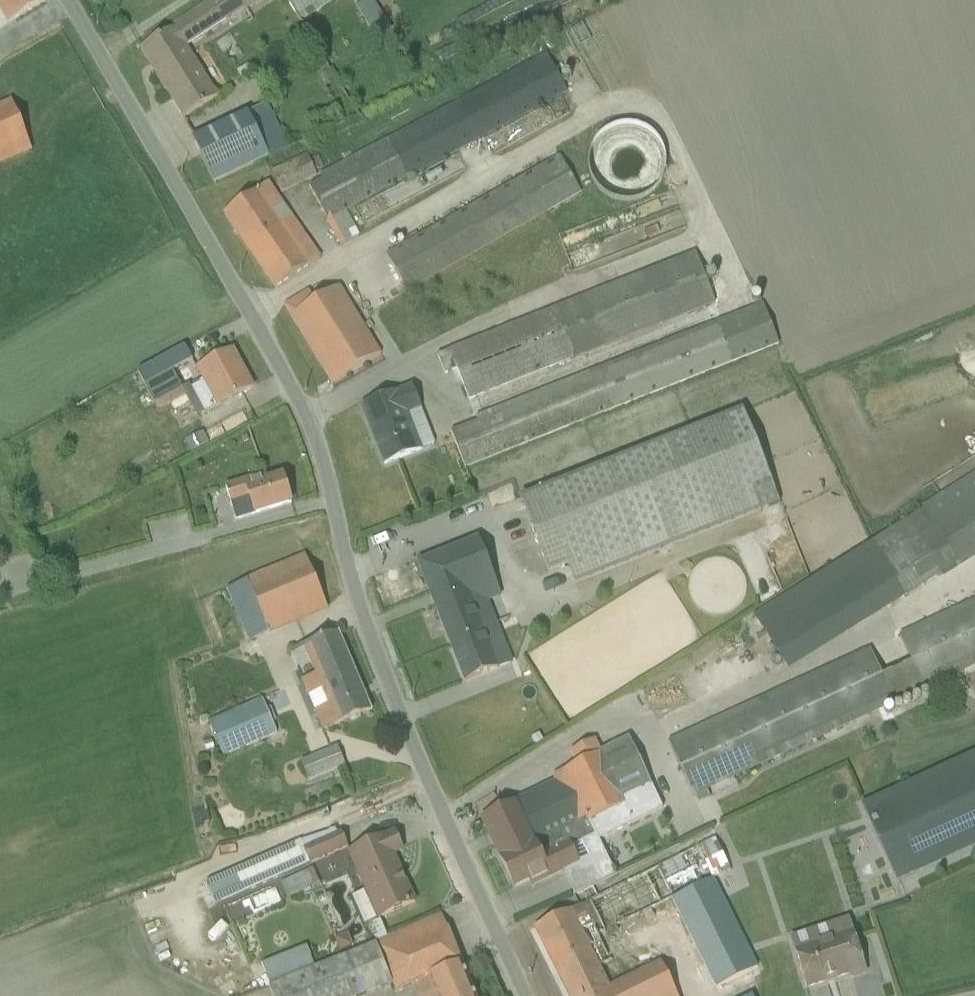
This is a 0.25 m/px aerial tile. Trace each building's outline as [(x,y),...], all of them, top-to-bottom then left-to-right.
[(7,25),(45,3),(44,0),(0,0),(0,14),(7,25)] [(232,90),(230,88),(216,97),(185,47),(244,11),(245,12),(264,0),(214,0),(170,27),(172,30),(140,50),(183,120),(232,90)] [(301,25),(340,0),(285,0),(301,25)] [(390,32),(371,0),(368,0),(354,8),(375,41),(390,32)] [(546,54),(320,175),(321,179),(309,185),(339,245),(359,235),(347,212),(567,93),(546,54)] [(0,105),(0,163),(32,150),(11,101),(0,105)] [(265,106),(193,141),(213,184),(287,149),(265,106)] [(601,119),(587,166),(598,170),(593,187),(648,204),(668,140),(601,119)] [(309,161),(307,157),(272,173),(280,193),(317,176),(315,172),(323,168),(318,157),(309,161)] [(560,157),(386,254),(408,292),(580,195),(560,157)] [(275,289),(320,257),(269,183),(223,214),(275,289)] [(456,370),(468,401),(715,304),(696,253),(438,355),(445,374),(456,370)] [(308,291),(284,306),(333,383),(381,353),(338,287),(315,302),(308,291)] [(452,433),(465,468),(778,346),(762,305),(476,416),(478,422),(452,433)] [(137,372),(145,386),(193,361),(185,348),(137,372)] [(204,413),(253,388),(232,350),(196,370),(203,382),(191,389),(204,413)] [(361,407),(384,465),(422,450),(409,415),(421,410),(412,387),(361,407)] [(742,410),(518,499),(548,573),(567,566),(575,585),(780,504),(742,410)] [(790,672),(974,558),(974,473),(920,506),(923,510),(751,616),(790,672)] [(235,519),(291,502),(283,476),(266,481),(264,475),(225,487),(235,519)] [(418,564),(465,682),(498,669),(500,674),(514,669),(487,602),(500,597),(477,540),(418,564)] [(226,588),(247,641),(327,608),(304,557),(226,588)] [(693,797),(695,796),(698,803),(710,798),(707,791),(974,668),(974,600),(899,636),(911,663),(881,677),(870,651),(668,743),(693,797)] [(288,653),(305,692),(354,671),(338,632),(288,653)] [(322,731),(371,710),(354,671),(305,692),(322,731)] [(209,722),(223,756),(277,734),(261,700),(209,722)] [(879,740),(890,735),(882,718),(871,723),(879,740)] [(514,888),(528,881),(532,888),(564,873),(575,894),(593,886),(615,875),(598,840),(662,809),(627,738),(600,752),(594,740),(569,753),(575,766),(551,777),(554,783),(481,818),(514,888)] [(301,763),(307,781),(345,766),(337,747),(301,763)] [(858,799),(891,878),(974,843),(974,750),(858,799)] [(205,883),(215,906),(348,848),(341,833),(336,835),(335,831),(299,842),(205,883)] [(352,897),(365,925),(414,903),(393,854),(402,850),(394,833),(347,854),(364,892),(352,897)] [(660,961),(610,985),(601,966),(611,961),(593,926),(599,923),(605,933),(654,908),(713,878),(728,870),(714,839),(598,895),(593,886),(575,894),(572,895),(577,906),(534,928),(568,995),(677,995),(660,961)] [(180,862),(207,849),(204,842),(177,856),(180,862)] [(287,900),(320,884),(313,869),(279,884),(287,900)] [(713,878),(723,899),(739,890),(728,870),(713,878)] [(723,899),(713,878),(654,908),(658,915),(673,907),(714,989),(758,968),(723,899)] [(255,910),(282,899),(276,886),(249,898),(255,910)] [(442,915),(375,942),(376,944),(270,987),(274,995),(359,995),(391,983),(395,994),(412,987),(416,995),(475,995),(442,915)] [(850,979),(865,975),(847,921),(791,939),(807,990),(848,975),(850,979)] [(340,951),(352,947),(347,933),(335,937),(340,951)] [(314,967),(306,947),(261,966),(269,986),(314,967)]
